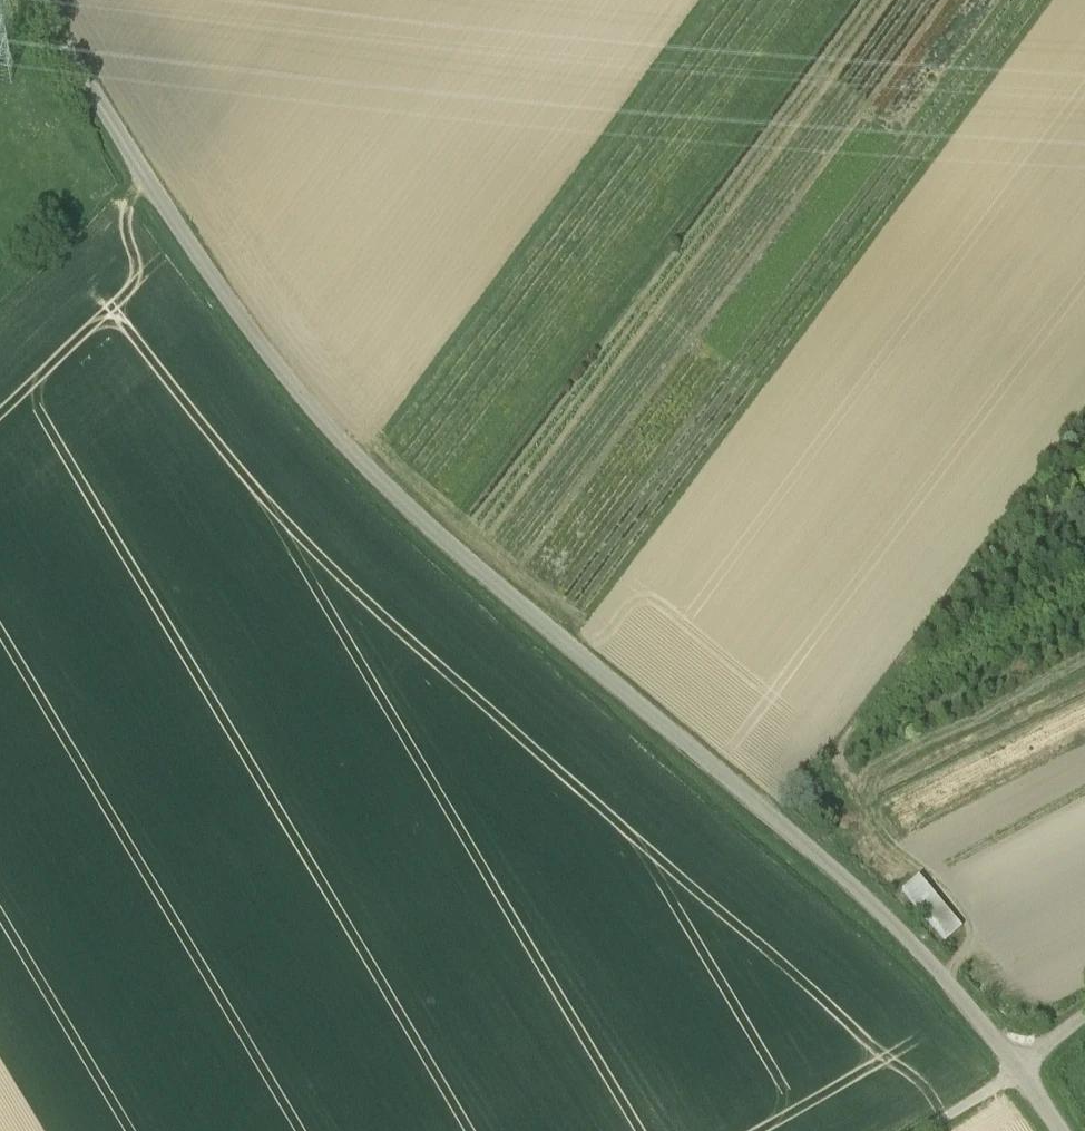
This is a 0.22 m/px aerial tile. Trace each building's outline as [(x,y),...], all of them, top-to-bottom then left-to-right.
[(918,878),(901,894),(944,944),(962,929),(918,878)]
